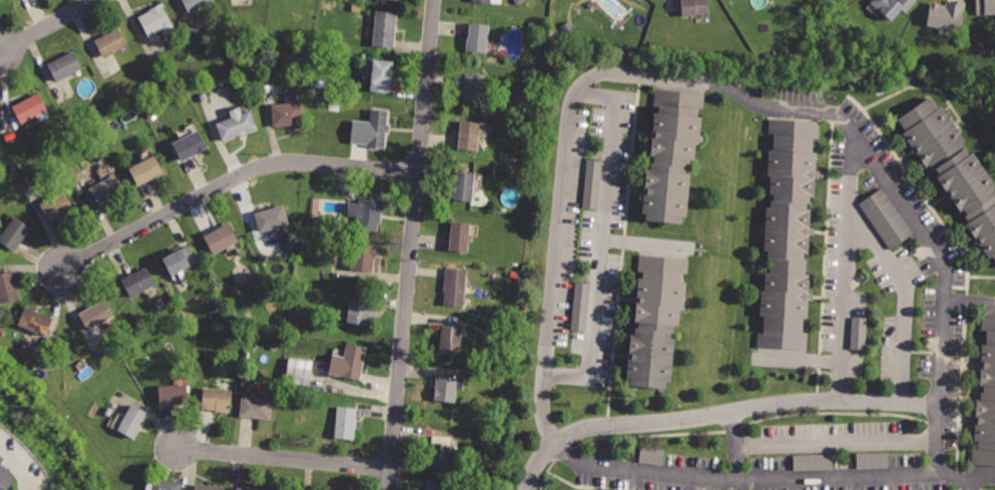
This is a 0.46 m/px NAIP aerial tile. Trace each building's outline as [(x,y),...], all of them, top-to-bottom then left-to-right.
[(192,11),(211,0),(185,0),(192,11)] [(676,3),(681,2),(683,16),(710,12),(708,0),(676,0),(676,3)] [(871,2),(893,21),(903,10),(908,14),(920,1),(919,0),(873,0),(871,2)] [(928,25),(963,28),(966,1),(956,0),(947,0),(947,3),(930,2),(928,25)] [(978,15),(994,14),(994,0),(977,0),(978,15)] [(136,15),(147,35),(160,28),(164,36),(177,29),(162,2),(136,15)] [(375,9),(373,48),(395,49),(397,10),(375,9)] [(469,21),(466,52),(488,54),(491,23),(469,21)] [(93,39),(103,58),(127,44),(118,26),(93,39)] [(48,62),(58,80),(83,66),(73,48),(48,62)] [(372,58),(368,91),(390,93),(394,61),(372,58)] [(466,71),(463,101),(483,103),(486,73),(466,71)] [(655,91),(639,221),(685,227),(701,97),(655,91)] [(13,105),(23,123),(46,111),(37,93),(13,105)] [(994,257),(994,185),(933,96),(899,120),(994,257)] [(272,103),(274,127),(303,124),(300,100),(272,103)] [(215,123),(223,143),(259,129),(252,110),(244,114),(241,106),(229,110),(231,117),(215,123)] [(371,110),(370,129),(362,128),(361,147),(387,149),(390,111),(371,110)] [(773,119),(757,347),(802,350),(818,122),(773,119)] [(461,120),(459,150),(478,151),(479,137),(487,138),(488,122),(461,120)] [(171,141),(182,162),(208,148),(197,127),(171,141)] [(130,168),(141,187),(167,171),(156,153),(130,168)] [(588,159),(583,209),(597,210),(602,160),(588,159)] [(457,170),(454,201),(475,203),(477,172),(457,170)] [(90,187),(100,207),(124,194),(114,174),(90,187)] [(40,202),(52,223),(75,210),(64,190),(40,202)] [(360,190),(358,203),(350,202),(348,217),(357,218),(356,230),(380,233),(384,193),(360,190)] [(866,203),(898,253),(917,241),(885,191),(866,203)] [(255,211),(261,231),(289,222),(283,202),(255,211)] [(0,233),(0,243),(13,251),(33,228),(14,216),(0,233)] [(452,219),(449,250),(469,252),(473,221),(452,219)] [(204,234),(213,254),(240,241),(230,221),(204,234)] [(162,256),(173,275),(200,260),(190,241),(162,256)] [(355,241),(351,269),(379,272),(381,259),(376,258),(378,244),(355,241)] [(638,254),(623,382),(669,387),(684,260),(638,254)] [(122,279),(132,298),(159,284),(149,265),(122,279)] [(448,267),(444,305),(465,307),(468,269),(448,267)] [(2,303),(21,298),(13,268),(0,271),(0,296),(2,303)] [(575,288),(572,336),(586,336),(588,289),(575,288)] [(79,312),(88,330),(115,316),(105,298),(79,312)] [(352,300),(348,325),(367,328),(369,321),(374,322),(377,304),(352,300)] [(26,305),(17,325),(44,337),(53,317),(26,305)] [(976,469),(994,470),(994,315),(986,314),(976,469)] [(858,316),(857,347),(872,348),(873,317),(858,316)] [(440,324),(439,351),(463,352),(465,326),(440,324)] [(348,343),(345,358),(334,356),(331,375),(362,380),(367,346),(348,343)] [(289,365),(286,384),(312,388),(315,368),(289,365)] [(438,374),(434,403),(457,406),(461,377),(438,374)] [(160,384),(161,406),(190,405),(188,383),(160,384)] [(204,384),(201,410),(229,413),(232,388),(204,384)] [(241,394),(238,417),(270,420),(272,397),(241,394)] [(131,404),(116,432),(136,439),(150,415),(131,404)] [(339,405),(335,439),(357,441),(360,407),(339,405)] [(432,436),(431,466),(450,467),(452,437),(432,436)] [(640,446),(637,462),(665,467),(668,451),(640,446)] [(856,451),(856,465),(890,465),(890,451),(856,451)] [(792,456),(793,471),(836,468),(835,452),(792,456)] [(14,479),(0,465),(0,489),(3,489),(14,479)] [(152,489),(182,489),(183,480),(153,476),(152,489)] [(428,489),(448,489),(449,481),(429,479),(428,489)]
